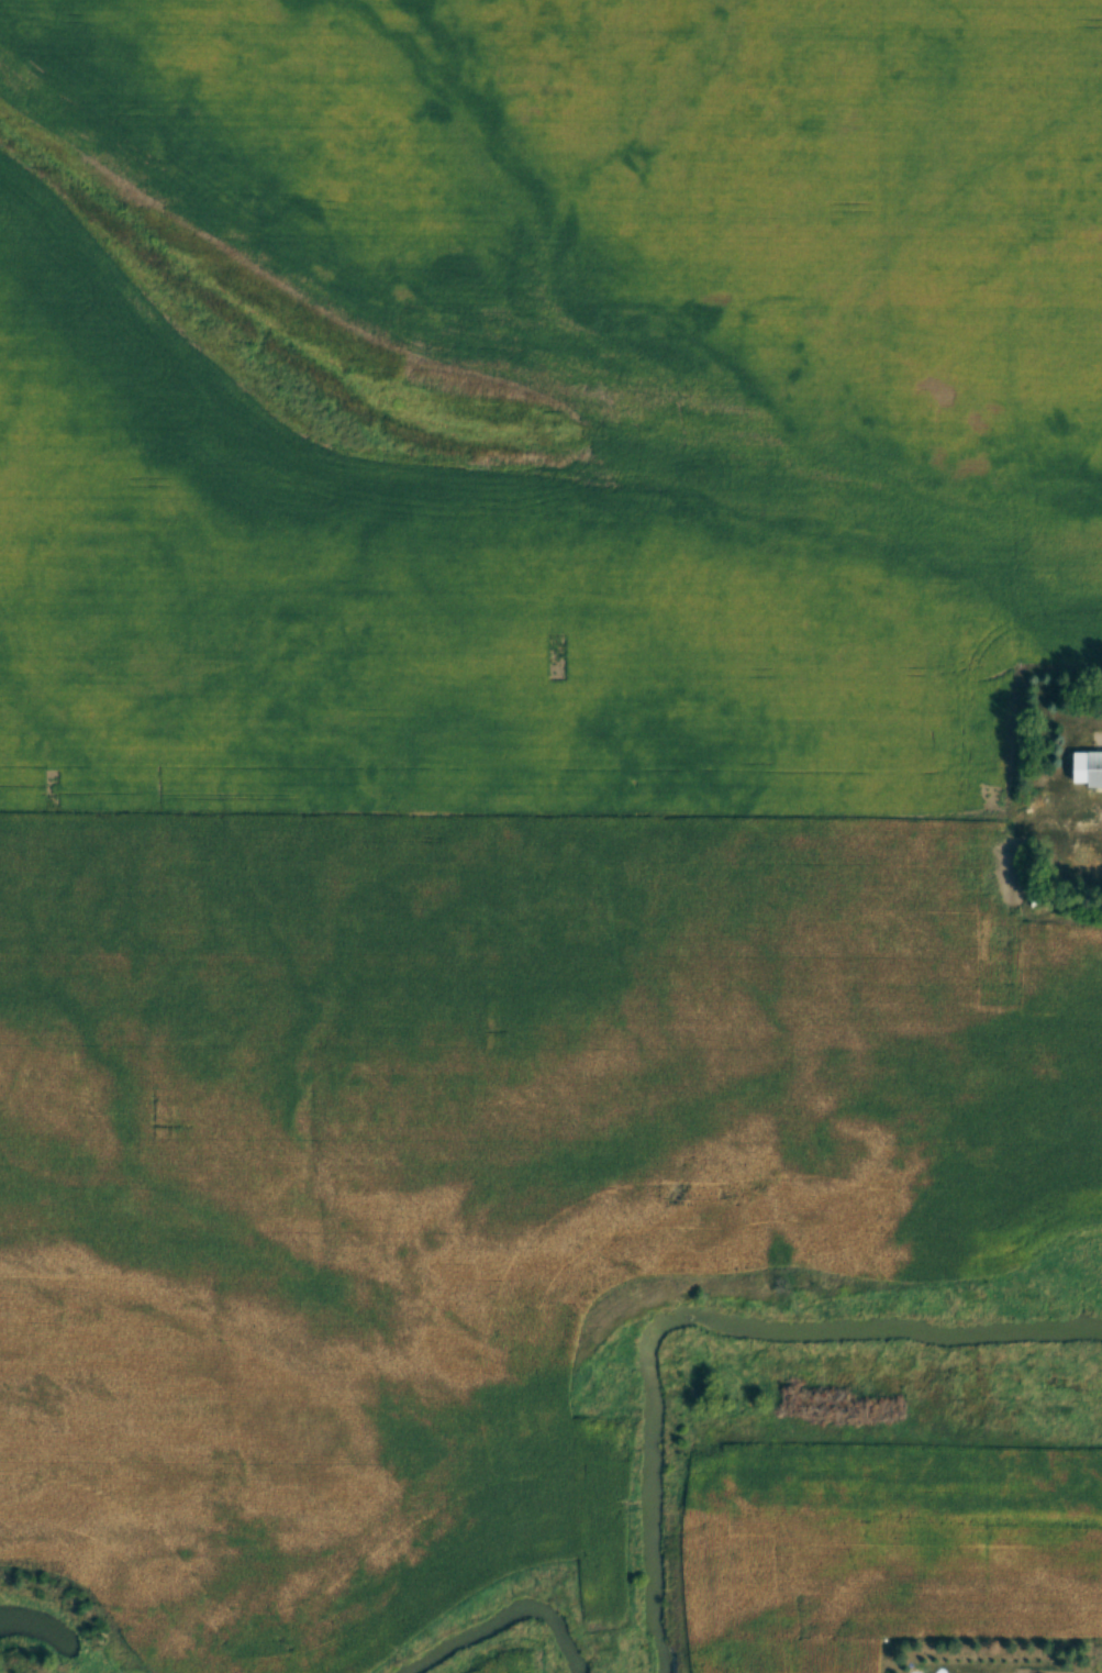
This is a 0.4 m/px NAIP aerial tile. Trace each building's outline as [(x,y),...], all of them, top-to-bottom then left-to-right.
[(1075,789),(1101,789),(1101,753),(1075,753),(1075,789)]
